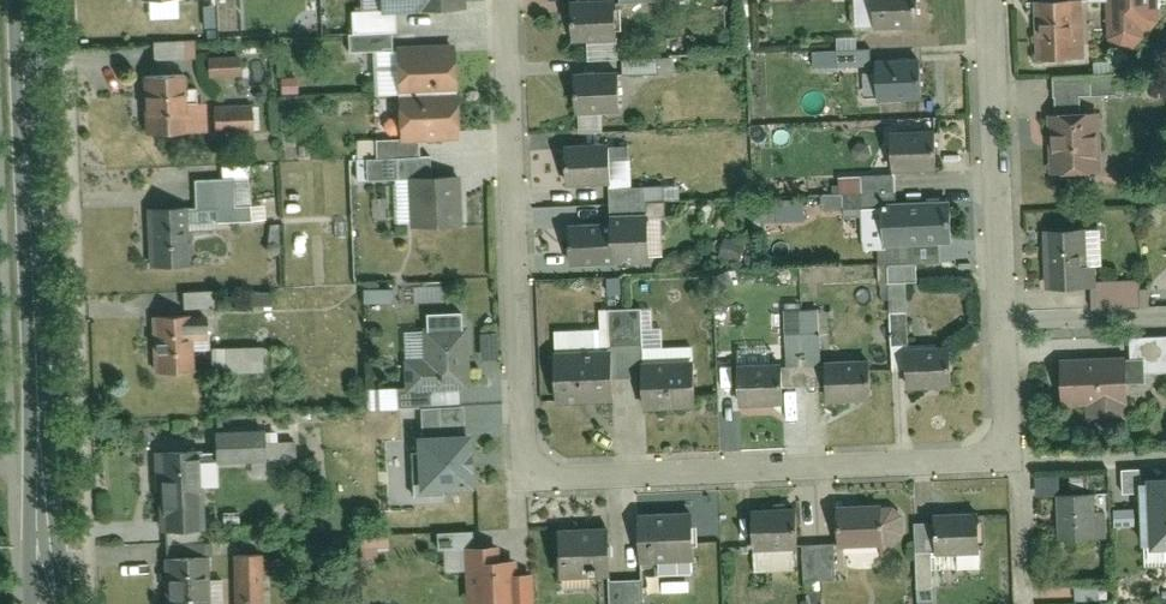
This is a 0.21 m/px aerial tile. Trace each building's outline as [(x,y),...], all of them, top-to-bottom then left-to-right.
[(458,237),(454,188),(426,190),(423,155),(457,152),(449,53),(392,57),(390,27),(463,21),(461,0),(372,0),(374,28),(344,31),(347,66),(371,64),(374,108),(393,106),(397,149),(361,152),(365,197),(403,194),(407,241),(458,237)] [(870,43),(924,42),(923,0),(869,0),(870,43)] [(1046,72),(1088,70),(1085,17),(1106,16),(1107,51),(1144,50),(1143,33),(1156,33),(1155,0),(1062,0),(1062,14),(1043,15),(1046,72)] [(618,13),(578,13),(578,54),(618,53),(618,13)] [(152,40),(152,54),(194,55),(194,40),(152,40)] [(205,55),(205,75),(237,75),(237,55),(205,55)] [(188,62),(150,62),(150,153),(188,153),(188,62)] [(619,116),(618,67),(581,67),(582,116),(619,116)] [(926,114),(926,75),(850,75),(850,114),(926,114)] [(1066,82),(1069,180),(1109,179),(1107,101),(1147,100),(1147,80),(1066,82)] [(211,105),(211,131),(248,131),(248,105),(211,105)] [(941,142),(897,143),(897,183),(942,182),(941,142)] [(609,192),(609,151),(573,151),(573,192),(609,192)] [(667,226),(667,191),(613,191),(613,226),(667,226)] [(149,219),(150,278),(188,277),(187,247),(214,247),(213,220),(249,220),(248,192),(192,193),(192,218),(149,219)] [(958,252),(958,217),(907,217),(907,252),(958,252)] [(621,229),(578,229),(578,275),(621,275),(621,229)] [(1094,245),(1046,247),(1048,305),(1090,303),(1091,319),(1143,317),(1142,293),(1096,295),(1094,245)] [(222,298),(160,298),(160,380),(197,380),(197,329),(222,329),(222,298)] [(821,316),(791,316),(792,360),(822,359),(821,316)] [(554,344),(557,414),(611,412),(609,365),(636,364),(638,415),(695,413),(693,360),(645,362),(643,321),(601,323),(602,342),(554,344)] [(391,347),(393,382),(463,378),(460,327),(406,330),(407,346),(391,347)] [(954,381),(953,339),(910,340),(911,381),(954,381)] [(262,345),(210,348),(211,372),(264,370),(262,345)] [(1060,421),(1147,417),(1146,388),(1165,387),(1165,353),(1127,354),(1127,373),(1059,376),(1060,421)] [(886,355),(833,355),(833,390),(886,390),(886,355)] [(790,395),(791,361),(744,360),(744,395),(790,395)] [(211,430),(211,459),(279,459),(279,430),(211,430)] [(204,442),(163,443),(169,603),(210,603),(204,442)] [(1165,552),(1165,504),(1124,505),(1125,538),(1152,537),(1152,552),(1165,552)] [(889,506),(829,507),(830,533),(808,534),(807,508),(755,508),(756,547),(801,547),(802,575),(835,574),(835,542),(889,541),(889,506)] [(1057,509),(1058,553),(1095,551),(1093,507),(1057,509)] [(986,556),(987,514),(936,513),(935,555),(986,556)] [(702,560),(702,517),(640,517),(640,560),(702,560)] [(605,540),(552,543),(555,591),(608,588),(605,540)] [(478,546),(479,602),(501,602),(501,603),(538,603),(538,579),(520,579),(519,564),(501,565),(500,546),(478,546)] [(269,553),(236,553),(237,603),(269,603),(269,553)] [(608,595),(608,603),(642,603),(641,593),(608,595)]
